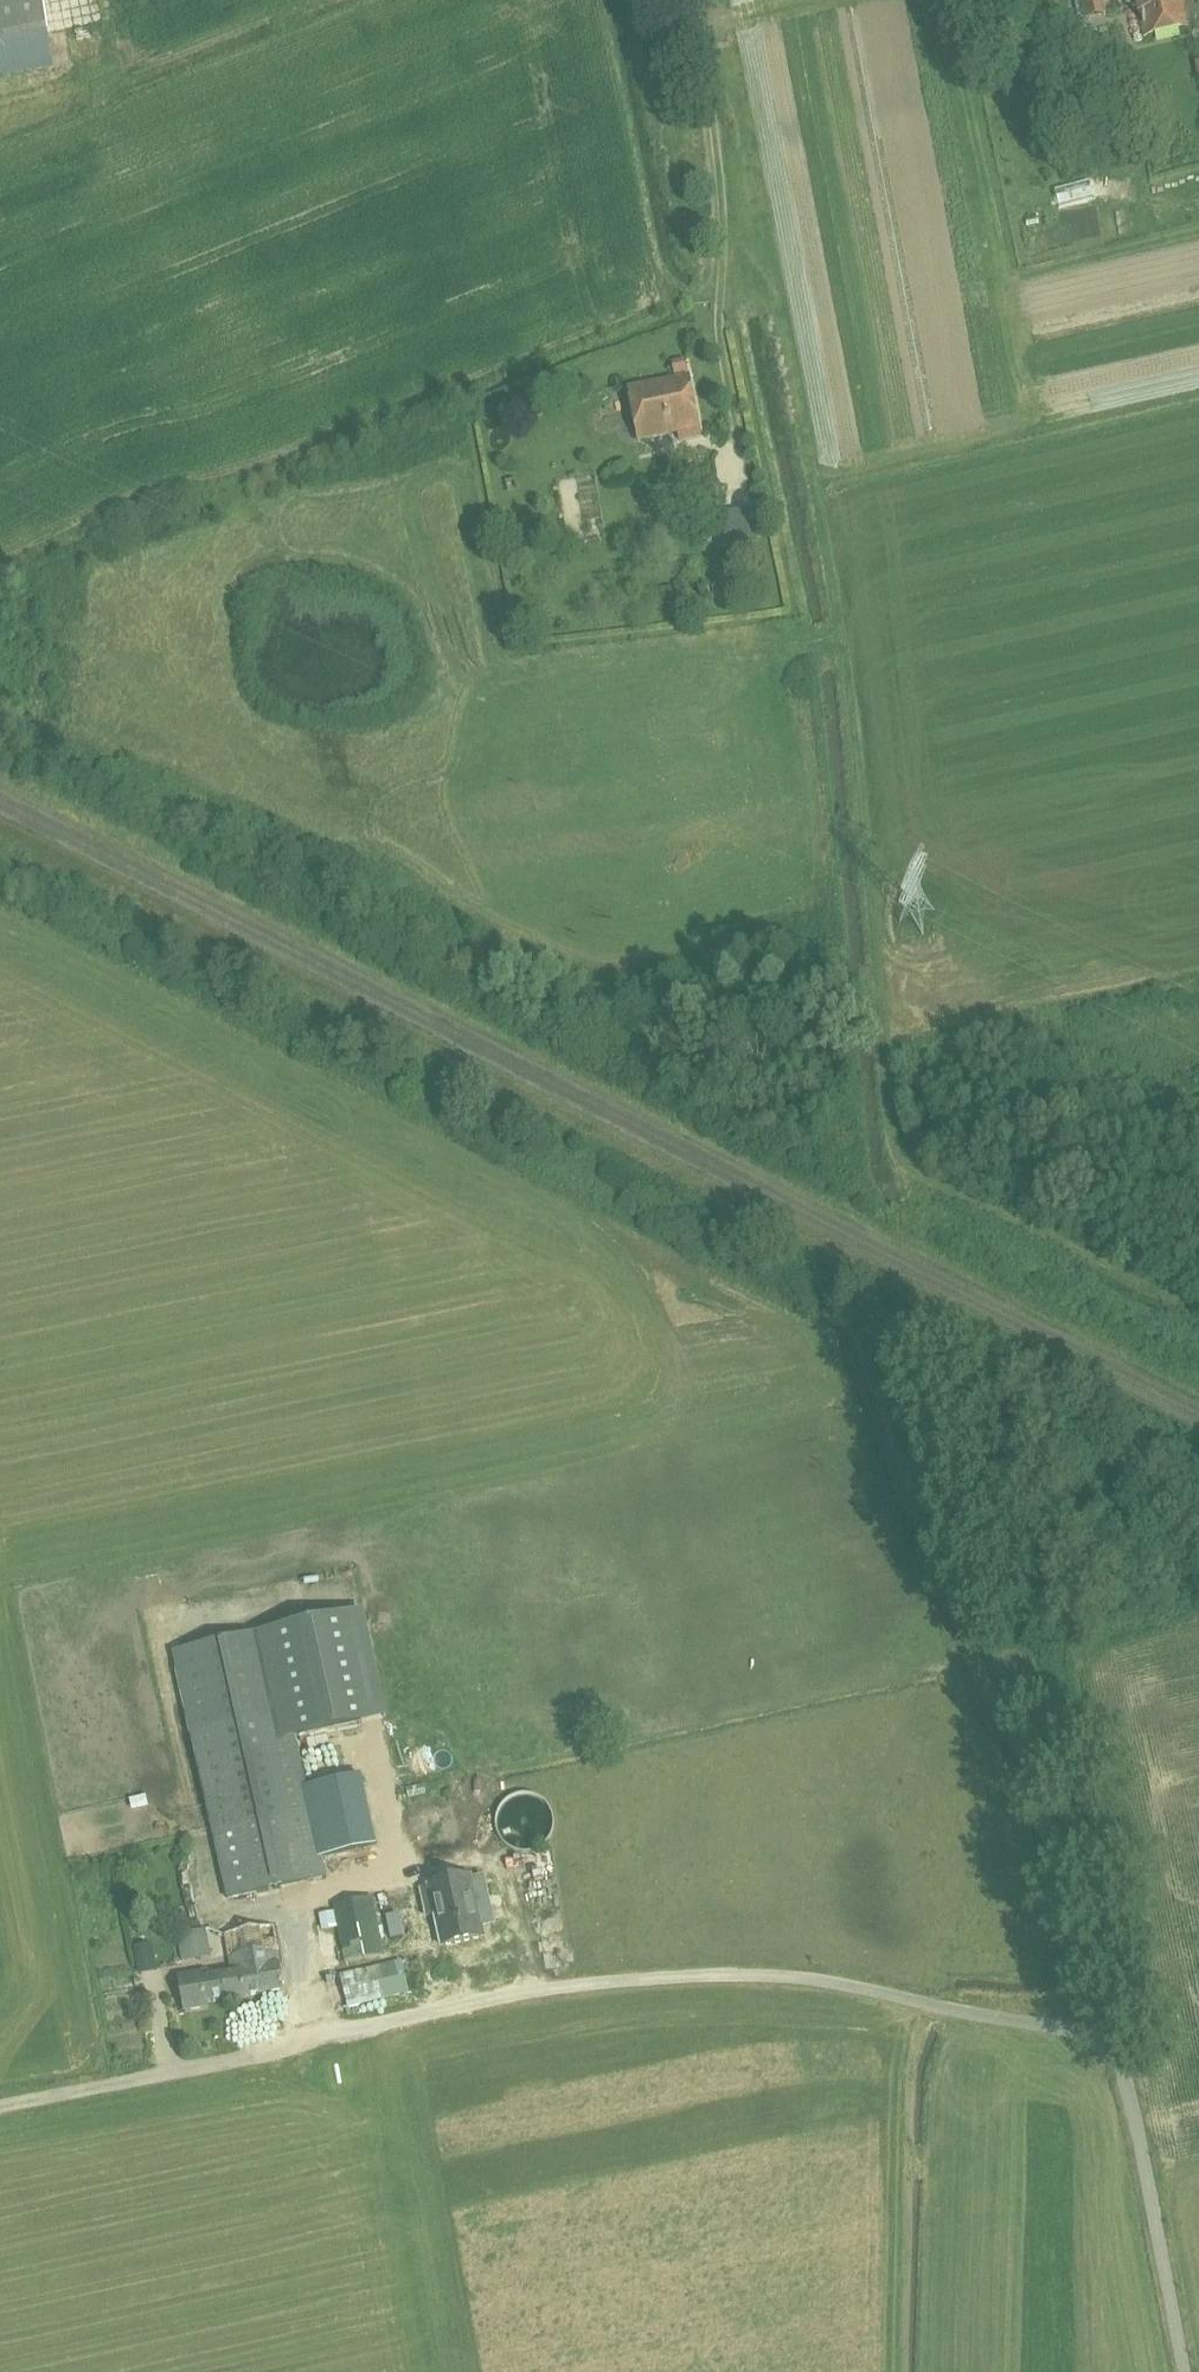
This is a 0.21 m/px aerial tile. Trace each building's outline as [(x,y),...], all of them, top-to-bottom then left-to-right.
[(46,29),(40,0),(0,0),(0,38),(46,29)] [(1086,20),(1107,15),(1104,0),(1081,0),(1086,20)] [(1144,37),(1188,27),(1183,0),(1136,0),(1144,37)] [(684,359),(670,363),(673,376),(687,373),(684,359)] [(677,433),(679,442),(700,438),(688,377),(627,389),(637,441),(677,433)] [(715,545),(757,539),(753,510),(710,517),(715,545)] [(665,602),(679,600),(677,588),(664,590),(665,602)] [(362,1613),(173,1654),(228,1900),(326,1878),(321,1857),(306,1787),(294,1737),(385,1717),(362,1613)] [(360,1775),(306,1787),(321,1857),(376,1845),(360,1775)] [(496,1817),(495,1823),(496,1828),(498,1834),(501,1839),(505,1844),(511,1848),(517,1851),(524,1851),(530,1851),(535,1849),(540,1847),(544,1843),(548,1838),(551,1833),(553,1826),(553,1819),(551,1813),(548,1807),(544,1802),(540,1799),(535,1796),(530,1795),(524,1794),(517,1795),(511,1797),(505,1801),(501,1806),(498,1812),(496,1817)] [(429,1889),(421,1892),(427,1916),(434,1914),(442,1946),(483,1937),(480,1927),(475,1903),(488,1900),(483,1878),(470,1881),(470,1877),(428,1886),(429,1889)] [(393,1891),(381,1893),(386,1916),(397,1914),(393,1891)] [(333,1905),(343,1964),(384,1956),(373,1897),(333,1905)] [(275,1926),(226,1934),(232,1973),(241,1972),(245,1996),(284,1990),(280,1966),(281,1966),(275,1926)] [(177,1935),(180,1952),(208,1947),(205,1929),(191,1932),(177,1935)] [(161,1966),(157,1942),(142,1944),(146,1969),(161,1966)] [(425,1995),(483,1981),(474,1942),(326,1975),(331,2012),(424,1990),(425,1995)] [(241,1972),(232,1973),(209,1976),(208,1971),(202,1972),(202,1973),(179,1977),(184,2010),(207,2006),(207,2002),(245,1996),(241,1972)]
